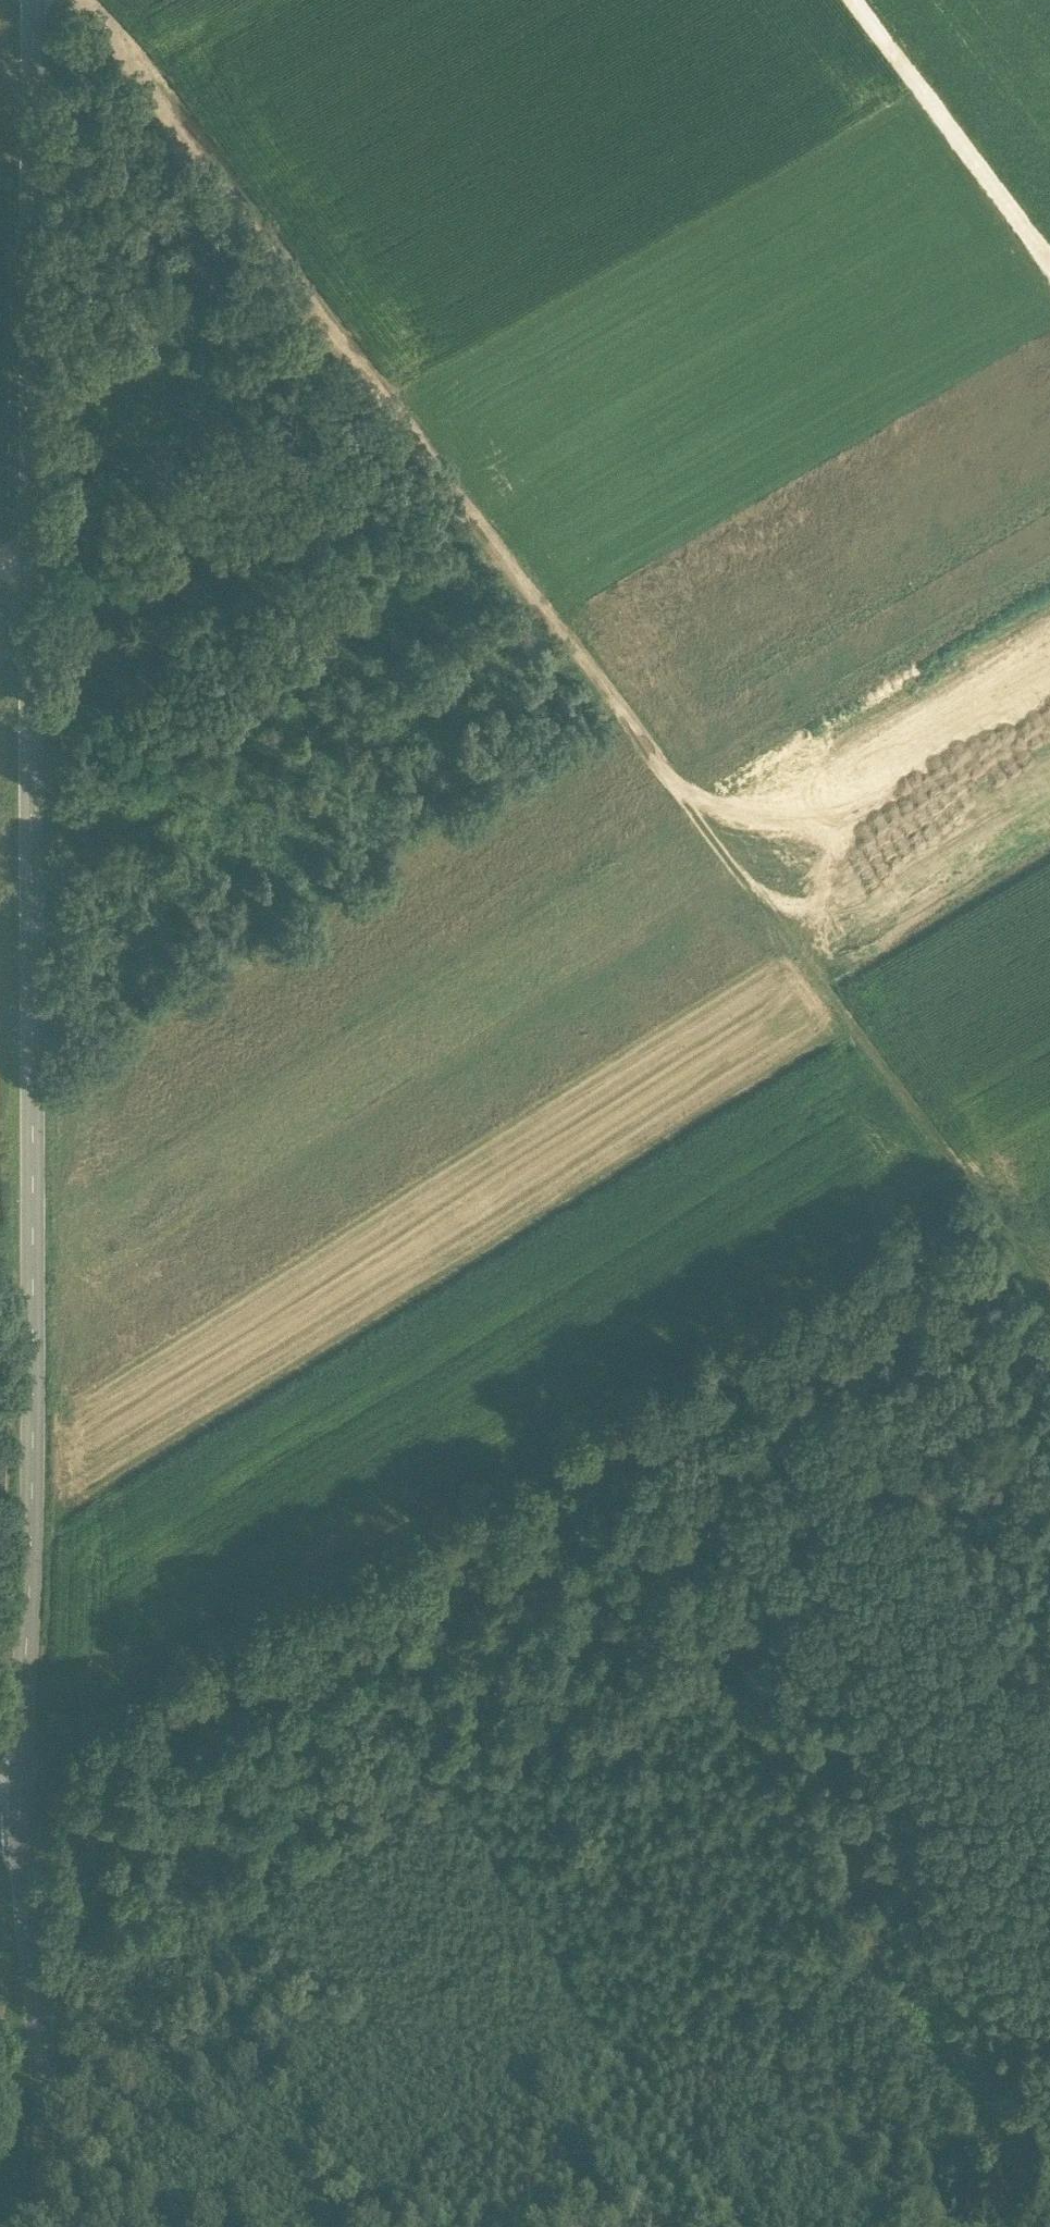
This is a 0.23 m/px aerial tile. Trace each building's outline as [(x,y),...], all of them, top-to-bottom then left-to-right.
[(158,605),(158,596),(141,597),(141,605),(158,605)]
